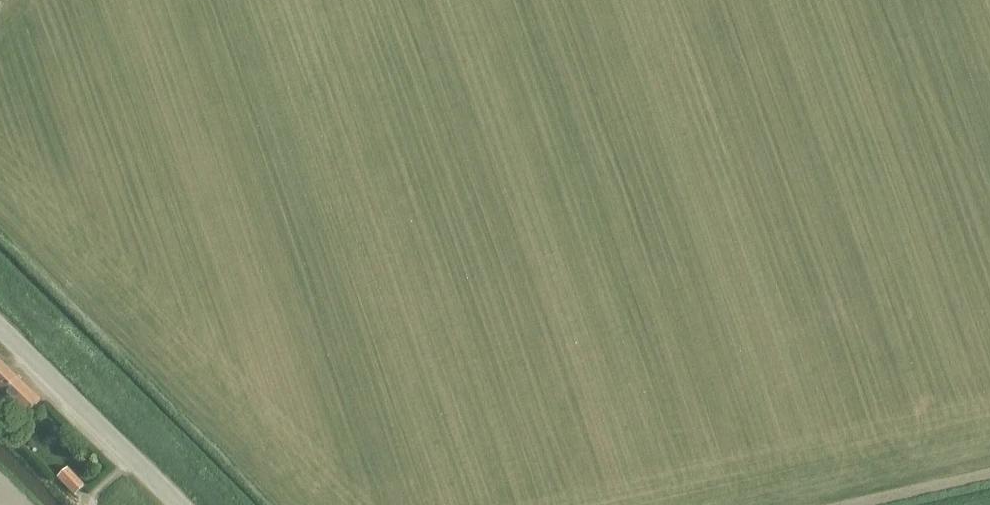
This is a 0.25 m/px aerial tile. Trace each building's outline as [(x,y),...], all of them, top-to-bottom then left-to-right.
[(29,415),(41,403),(0,364),(0,395),(16,410),(12,414),(21,423),(29,415)] [(86,486),(68,468),(58,478),(75,496),(86,486)]
